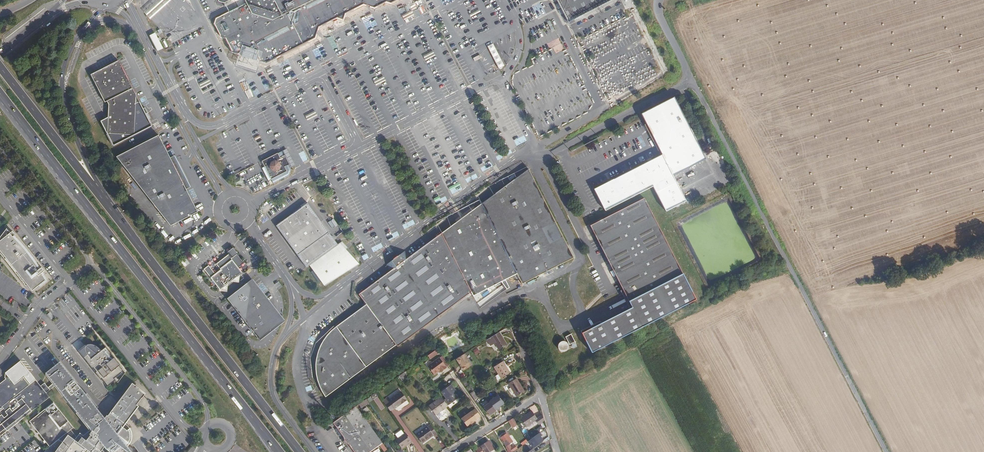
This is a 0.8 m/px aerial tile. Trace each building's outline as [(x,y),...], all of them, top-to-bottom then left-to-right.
[(145,13),(151,19),(160,11),(172,0),(159,0),(154,5),(145,13)] [(252,12),(247,3),(217,18),(215,24),(217,28),(220,37),(225,39),(229,47),(231,51),(237,53),(241,51),(244,56),(247,57),(252,59),(254,60),(258,58),(260,61),(266,62),(275,58),(281,55),(293,49),(300,45),(307,42),(315,38),(316,34),(316,32),(317,30),(317,27),(319,27),(323,24),(330,21),(337,17),(342,19),(345,13),(349,11),(358,7),(364,4),(366,4),(368,5),(371,6),(375,7),(377,5),(383,2),(386,1),(391,2),(395,0),(245,0),(252,12)] [(569,21),(609,0),(558,0),(569,21)] [(427,53),(423,56),(426,61),(436,56),(433,50),(427,53)] [(118,60),(89,75),(103,102),(106,101),(108,105),(107,117),(99,121),(112,145),(151,125),(118,60)] [(383,77),(372,82),(374,85),(384,80),(383,77)] [(660,154),(672,176),(704,159),(673,95),(640,113),(644,120),(660,154)] [(314,111),(304,116),(307,122),(317,117),(314,111)] [(249,138),(248,138),(251,144),(261,139),(258,133),(256,134),(253,136),(249,138)] [(116,155),(161,213),(170,225),(198,210),(191,197),(186,187),(183,182),(185,181),(175,161),(173,163),(170,157),(158,134),(116,155)] [(261,161),(273,184),(288,176),(291,169),(282,150),(261,161)] [(672,176),(660,154),(593,189),(604,210),(652,186),(665,211),(684,201),(672,176)] [(174,155),(170,157),(173,163),(175,161),(185,181),(183,182),(186,187),(190,185),(174,155)] [(572,258),(527,169),(504,186),(481,203),(461,218),(441,233),(410,256),(405,250),(395,258),(385,266),(389,271),(358,294),(366,304),(351,315),(335,327),(331,331),(328,333),(323,340),(319,349),(317,355),(316,363),(316,366),(316,371),(316,374),(317,381),(320,386),(321,390),(325,396),(365,367),(396,345),(397,346),(470,292),(472,296),(515,274),(521,284),(572,258)] [(627,301),(576,327),(587,347),(691,293),(642,198),(588,225),(627,301)] [(329,233),(307,203),(276,226),(287,241),(297,255),(306,267),(310,264),(337,245),(329,233)] [(333,219),(328,223),(334,231),(337,236),(343,232),(333,219)] [(16,238),(15,239),(13,236),(15,234),(12,230),(10,232),(7,228),(0,237),(2,239),(0,240),(0,252),(5,259),(7,257),(18,270),(16,271),(27,285),(29,283),(33,289),(40,283),(41,285),(48,279),(42,272),(45,270),(42,267),(39,269),(37,266),(38,265),(32,257),(25,247),(20,242),(16,238)] [(346,245),(343,241),(337,245),(310,264),(325,284),(352,265),(353,260),(345,249),(346,245)] [(220,269),(216,272),(210,277),(220,290),(242,272),(237,266),(243,262),(236,254),(231,257),(231,259),(219,267),(220,269)] [(251,281),(227,300),(260,342),(269,326),(271,321),(272,315),(272,312),(271,308),(269,305),(251,281)] [(497,331),(485,339),(488,345),(493,342),(497,348),(505,343),(497,331)] [(570,333),(564,336),(568,344),(573,341),(570,333)] [(557,344),(556,346),(557,347),(558,349),(559,350),(561,351),(562,351),(563,351),(565,350),(566,349),(567,347),(567,346),(567,345),(566,344),(565,342),(564,341),(563,341),(562,341),(561,341),(560,341),(559,341),(557,343),(557,344)] [(87,345),(81,349),(109,384),(116,379),(115,377),(125,369),(108,346),(103,350),(99,346),(94,344),(87,345)] [(430,360),(440,353),(438,349),(428,356),(430,360)] [(462,353),(455,358),(463,370),(470,365),(462,353)] [(439,357),(427,365),(433,374),(439,370),(440,371),(446,367),(439,357)] [(21,359),(6,371),(4,375),(5,376),(1,380),(1,387),(0,387),(0,393),(0,394),(0,400),(5,406),(0,410),(0,418),(8,429),(51,395),(47,391),(51,388),(49,385),(47,383),(43,387),(41,384),(36,378),(30,383),(24,375),(30,370),(21,359)] [(503,360),(494,366),(499,373),(501,377),(510,371),(503,360)] [(62,362),(47,373),(53,381),(49,385),(51,388),(55,384),(91,428),(85,433),(81,431),(78,435),(76,438),(70,433),(64,441),(60,437),(51,444),(48,446),(55,451),(134,451),(128,444),(131,444),(134,442),(136,439),(138,435),(138,432),(137,430),(136,428),(135,427),(134,425),(131,425),(127,422),(138,408),(136,407),(147,393),(133,383),(109,414),(108,413),(106,416),(80,385),(81,385),(76,379),(75,379),(62,362)] [(405,370),(398,375),(401,380),(408,375),(405,370)] [(515,377),(508,382),(516,394),(523,389),(515,377)] [(440,385),(435,389),(441,396),(446,403),(456,396),(452,392),(447,395),(445,393),(440,385)] [(385,396),(381,399),(390,411),(406,399),(400,390),(388,399),(385,396)] [(469,392),(471,395),(474,399),(477,397),(472,390),(469,392)] [(490,403),(484,407),(490,416),(496,412),(496,411),(505,404),(499,395),(489,402),(490,403)] [(446,403),(441,396),(428,405),(434,413),(447,404),(446,403)] [(40,412),(31,419),(51,444),(60,437),(64,441),(70,433),(76,438),(78,435),(72,427),(75,425),(55,400),(41,410),(40,412)] [(332,422),(353,451),(368,451),(382,443),(358,409),(355,405),(353,407),(332,422)] [(531,411),(520,418),(525,426),(536,420),(531,411)] [(471,412),(458,420),(463,427),(466,425),(467,426),(470,423),(470,424),(473,422),(473,421),(476,419),(471,412)] [(512,416),(507,419),(511,425),(515,422),(512,416)] [(538,418),(536,421),(538,425),(544,422),(542,416),(538,418)] [(437,434),(430,425),(428,427),(426,427),(416,435),(422,443),(432,435),(434,436),(437,434)] [(405,432),(395,440),(401,448),(412,441),(405,432)] [(498,436),(508,451),(512,450),(507,442),(511,440),(506,432),(498,436)] [(541,432),(530,441),(536,448),(546,439),(541,432)] [(475,450),(477,451),(489,451),(495,448),(489,440),(480,446),(481,447),(475,450)]
